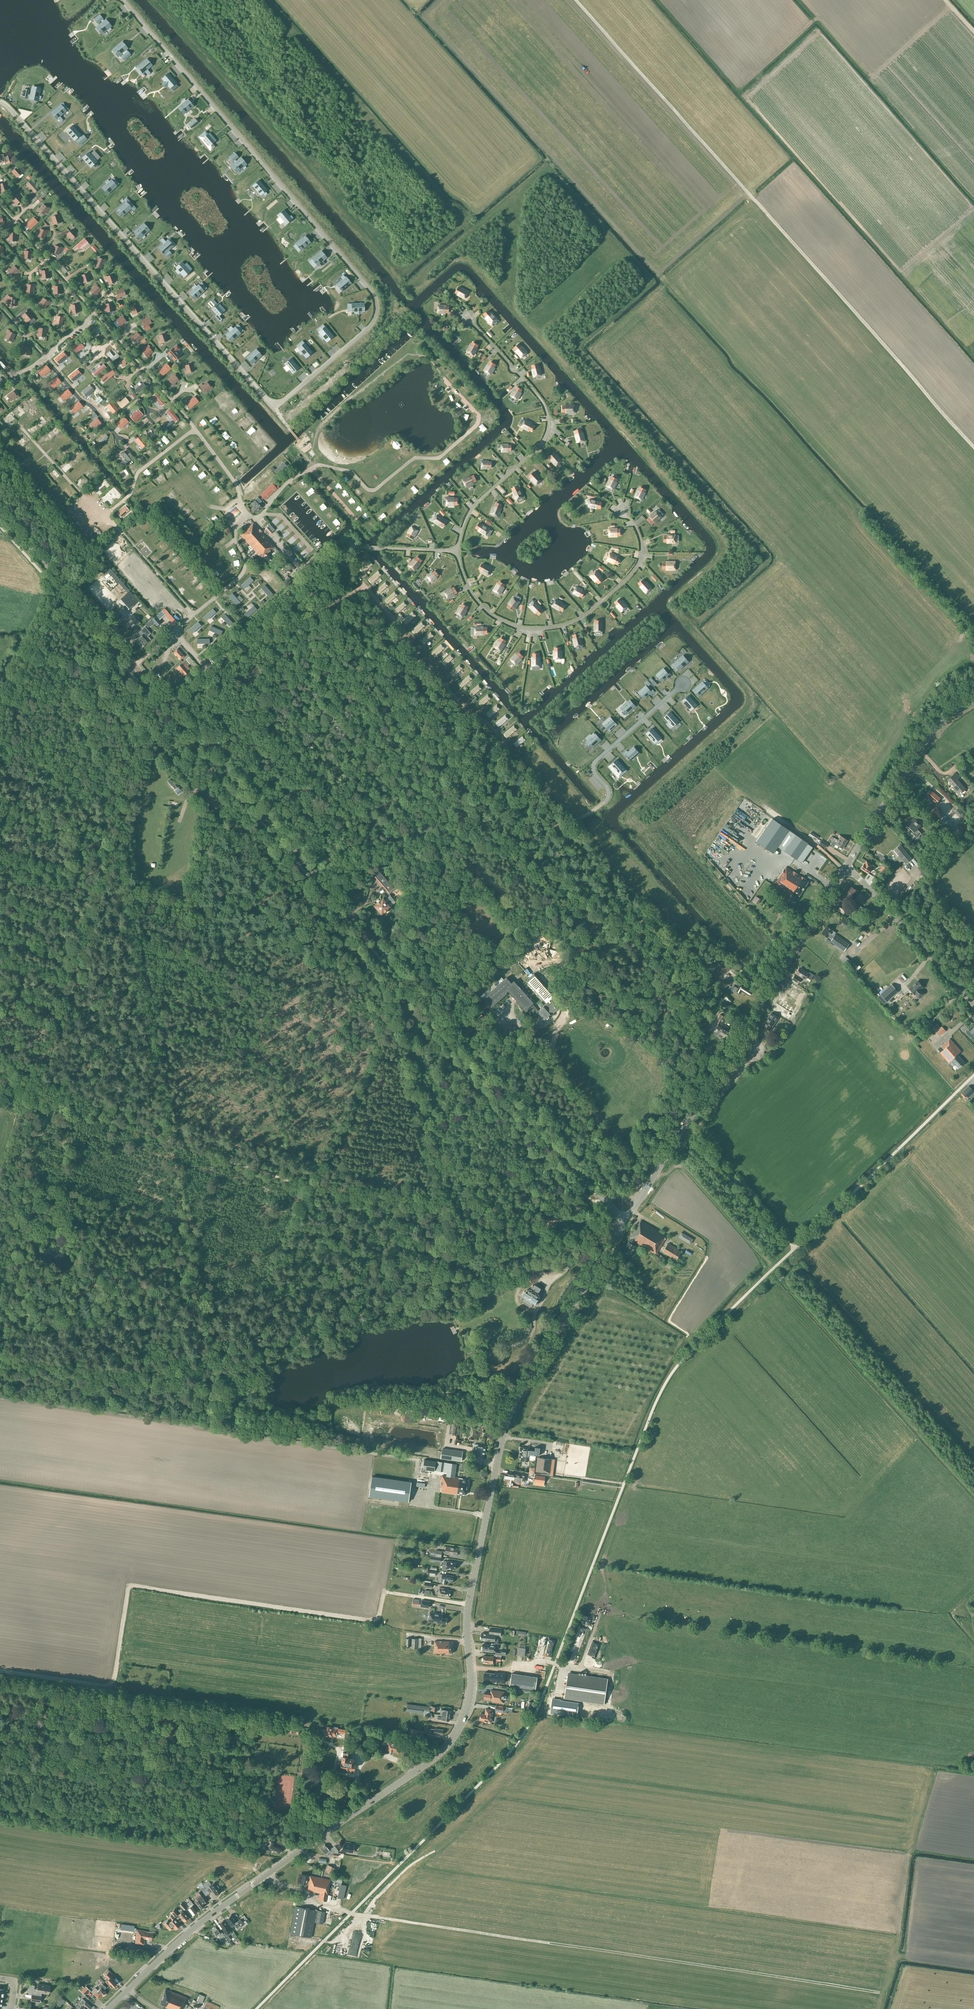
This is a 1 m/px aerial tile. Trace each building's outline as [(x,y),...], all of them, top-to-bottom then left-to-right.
[(100,15),(94,19),(98,23),(101,21),(102,22),(96,28),(101,34),(103,33),(106,30),(108,32),(111,29),(110,27),(111,26),(106,20),(104,21),(102,19),(103,19),(100,15)] [(122,39),(104,55),(112,64),(129,48),(122,39)] [(147,59),(138,67),(140,70),(141,71),(141,70),(143,73),(145,71),(147,73),(149,71),(148,69),(152,65),(147,59)] [(168,73),(162,79),(170,88),(173,91),(178,87),(176,84),(176,83),(168,73)] [(23,89),(21,96),(27,98),(28,96),(30,96),(29,99),(38,101),(38,99),(40,99),(41,96),(39,96),(40,91),(36,90),(37,90),(35,90),(32,89),(31,94),(28,93),(29,91),(23,89)] [(180,106),(178,108),(184,114),(185,113),(193,106),(188,99),(180,106)] [(60,117),(66,111),(61,105),(51,113),(57,119),(60,117)] [(195,119),(188,125),(191,129),(198,123),(195,119)] [(81,135),(72,125),(70,128),(69,127),(68,128),(69,129),(66,131),(75,141),(79,137),(80,138),(76,141),(80,145),(87,139),(83,135),(81,137),(80,136),(81,135)] [(204,130),(198,135),(201,138),(203,137),(209,144),(207,145),(210,148),(214,145),(212,142),(215,139),(209,131),(206,133),(205,133),(206,132),(204,130)] [(0,154),(0,157),(1,157),(2,163),(8,161),(9,162),(13,161),(11,155),(7,156),(6,153),(1,155),(1,154),(0,154)] [(231,166),(237,172),(242,168),(244,169),(246,167),(245,166),(246,164),(241,158),(236,162),(235,160),(238,157),(235,153),(230,157),(233,161),(235,163),(231,166)] [(89,165),(92,169),(99,164),(90,154),(84,160),(86,162),(84,163),(87,167),(89,165)] [(12,172),(17,177),(22,173),(18,169),(20,168),(17,165),(16,167),(16,168),(12,172)] [(107,194),(117,186),(111,180),(109,182),(108,180),(105,182),(106,184),(102,188),(107,194)] [(34,192),(38,189),(31,181),(27,185),(34,192)] [(252,186),(260,195),(267,190),(266,190),(268,188),(267,186),(264,187),(259,181),(252,186)] [(16,206),(18,205),(18,204),(22,200),(19,197),(20,195),(18,193),(12,199),(16,203),(14,204),(16,206)] [(117,210),(122,216),(131,209),(132,208),(129,205),(130,205),(129,204),(128,205),(126,202),(117,210)] [(37,210),(44,215),(47,210),(49,211),(50,208),(48,207),(48,208),(43,205),(40,209),(39,208),(37,210)] [(284,210),(277,215),(285,225),(292,220),(291,219),(293,218),(291,216),(289,217),(284,210)] [(52,225),(60,222),(58,217),(60,216),(59,213),(57,214),(57,215),(52,217),(53,222),(52,222),(52,225)] [(33,218),(26,225),(30,229),(38,222),(33,218)] [(134,232),(140,239),(141,237),(143,239),(145,237),(144,235),(148,232),(145,229),(145,228),(144,228),(142,225),(134,232)] [(40,229),(37,236),(43,239),(46,233),(47,234),(48,231),(46,230),(45,231),(40,229)] [(68,233),(67,232),(65,234),(67,236),(68,235),(72,239),(78,234),(76,231),(75,233),(72,229),(68,233)] [(8,232),(8,235),(9,235),(9,241),(17,241),(17,238),(16,238),(16,233),(10,233),(10,232),(8,232)] [(305,236),(295,244),(301,250),(310,242),(305,236)] [(163,244),(159,248),(164,254),(167,251),(168,252),(165,254),(168,257),(172,254),(169,251),(168,251),(173,246),(168,240),(166,242),(162,238),(160,240),(163,244)] [(86,241),(84,239),(83,240),(74,248),(73,249),(75,251),(79,247),(82,250),(86,247),(88,245),(87,245),(85,242),(86,241)] [(50,247),(48,251),(58,255),(60,250),(62,250),(63,248),(60,247),(60,248),(55,246),(54,248),(50,247)] [(22,258),(30,259),(31,254),(33,254),(33,251),(30,250),(30,252),(25,251),(24,255),(22,255),(22,258)] [(321,251),(312,259),(317,266),(319,264),(321,266),(324,263),(322,261),(327,258),(321,251)] [(95,265),(101,267),(104,262),(105,263),(106,260),(104,259),(104,260),(98,258),(95,265)] [(65,272),(70,270),(68,264),(65,265),(63,259),(61,260),(65,272)] [(184,277),(190,271),(182,262),(176,267),(177,269),(175,271),(178,274),(180,272),(184,277)] [(20,271),(19,269),(18,270),(14,266),(10,269),(9,268),(7,270),(13,276),(17,272),(18,273),(20,271)] [(39,270),(40,273),(42,273),(42,279),(51,278),(50,275),(48,275),(48,270),(42,271),(42,270),(39,270)] [(82,284),(90,281),(88,275),(90,275),(89,272),(86,273),(87,274),(81,276),(83,280),(81,281),(82,284)] [(107,275),(104,276),(106,279),(107,279),(109,284),(115,282),(113,275),(112,275),(107,277),(107,275)] [(343,279),(336,285),(341,291),(351,283),(346,277),(345,278),(343,275),(341,277),(343,279)] [(97,293),(101,290),(97,286),(97,285),(96,283),(93,286),(95,287),(90,291),(96,297),(98,295),(97,293)] [(27,289),(25,289),(24,292),(33,293),(33,287),(35,288),(35,285),(33,284),(33,285),(27,285),(27,289)] [(52,285),(52,288),(54,288),(54,294),(62,293),(62,291),(61,291),(60,286),(55,286),(55,285),(52,285)] [(194,299),(204,291),(202,288),(201,287),(198,285),(196,286),(195,285),(192,288),(193,289),(189,293),(194,299)] [(455,292),(460,295),(459,296),(464,299),(468,292),(461,288),(461,289),(458,288),(455,292)] [(117,299),(120,298),(120,297),(125,295),(123,289),(116,291),(118,296),(116,297),(117,299)] [(8,305),(16,306),(17,303),(15,303),(15,298),(10,297),(10,296),(7,296),(7,299),(9,299),(8,305)] [(40,302),(39,301),(37,304),(44,308),(48,304),(49,304),(51,302),(49,300),(48,301),(43,298),(40,302)] [(213,300),(209,303),(213,308),(212,309),(217,315),(215,316),(220,321),(222,319),(219,316),(223,312),(213,300)] [(70,313),(79,312),(78,307),(79,306),(79,303),(77,304),(77,305),(71,305),(72,310),(70,311),(70,313)] [(105,306),(106,312),(115,311),(114,308),(112,308),(112,303),(106,304),(106,303),(103,303),(104,307),(105,306)] [(132,315),(140,312),(137,306),(139,306),(138,303),(135,304),(136,305),(131,307),(133,312),(131,312),(132,315)] [(351,307),(351,308),(351,312),(354,312),(354,314),(358,314),(358,312),(364,312),(364,303),(351,304),(351,307)] [(449,307),(444,307),(444,305),(438,305),(438,313),(446,313),(446,312),(449,312),(449,307)] [(26,322),(33,317),(29,313),(30,312),(28,309),(26,311),(27,312),(23,315),(26,319),(25,320),(26,322)] [(484,314),(488,318),(487,319),(491,324),(497,319),(491,312),(490,313),(488,311),(484,314)] [(121,317),(116,321),(120,328),(123,326),(122,325),(126,322),(123,317),(124,316),(122,314),(120,316),(121,317)] [(141,321),(145,328),(148,327),(147,325),(151,323),(148,318),(149,317),(148,315),(145,317),(146,318),(141,321)] [(53,323),(61,325),(63,319),(64,320),(65,317),(62,316),(62,317),(57,316),(56,321),(54,321),(53,323)] [(105,331),(103,329),(102,330),(99,326),(92,332),(95,335),(101,330),(103,333),(105,331)] [(230,332),(226,335),(231,342),(240,333),(235,327),(233,329),(231,326),(228,329),(230,332)] [(333,336),(325,326),(322,329),(321,329),(321,330),(318,332),(320,334),(318,335),(322,340),(324,339),(327,342),(333,336)] [(36,336),(45,337),(45,331),(47,331),(47,328),(45,328),(45,329),(39,328),(39,333),(37,333),(36,336)] [(13,342),(14,339),(12,339),(15,334),(10,332),(10,331),(8,330),(7,332),(8,333),(5,338),(13,342)] [(130,337),(136,343),(140,338),(141,340),(143,337),(141,336),(140,336),(136,332),(133,336),(132,335),(130,337)] [(164,334),(159,336),(160,341),(159,341),(159,344),(167,341),(165,336),(167,335),(166,332),(164,333),(164,334)] [(72,348),(76,351),(83,346),(80,342),(72,348)] [(476,350),(475,350),(478,345),(473,342),(472,345),(470,344),(467,351),(473,355),(476,350)] [(304,343),(298,348),(300,350),(298,352),(301,355),(302,353),(306,358),(312,353),(304,343)] [(518,352),(517,353),(521,358),(527,353),(521,346),(520,347),(518,344),(514,348),(518,352)] [(31,355),(31,352),(29,352),(30,347),(24,347),(24,345),(22,345),(21,348),(23,348),(22,354),(31,355)] [(149,355),(152,352),(149,348),(150,347),(148,345),(146,347),(147,348),(142,352),(148,358),(150,357),(149,355)] [(177,345),(168,353),(174,360),(179,356),(176,352),(179,348),(177,345)] [(256,349),(247,358),(252,364),(261,355),(256,349)] [(117,353),(113,356),(109,351),(106,353),(113,362),(116,359),(119,357),(117,353)] [(66,357),(62,352),(54,359),(58,364),(66,357)] [(122,366),(129,360),(125,356),(118,362),(122,366)] [(291,358),(284,363),(292,373),(299,368),(291,358)] [(194,365),(193,362),(190,363),(191,364),(185,365),(187,370),(185,371),(186,373),(194,371),(192,365),(194,365)] [(491,362),(488,366),(487,366),(484,371),(491,375),(495,368),(494,367),(495,365),(491,362)] [(95,377),(106,368),(103,364),(92,373),(95,377)] [(42,377),(50,370),(46,365),(38,372),(42,377)] [(167,365),(159,371),(163,376),(171,369),(167,365)] [(532,366),(534,371),(533,371),(534,377),(542,375),(539,367),(538,368),(537,365),(532,366)] [(76,369),(68,376),(72,381),(81,374),(76,369)] [(110,375),(107,372),(100,378),(103,382),(110,375)] [(176,375),(174,373),(172,375),(173,376),(168,380),(173,386),(176,385),(174,383),(178,380),(175,376),(176,375)] [(53,389),(61,382),(57,377),(48,384),(53,389)] [(80,389),(85,385),(80,378),(75,382),(80,389)] [(95,391),(102,385),(97,379),(90,384),(95,391)] [(210,390),(213,388),(211,386),(210,387),(207,382),(203,385),(202,384),(200,386),(205,392),(209,389),(210,390)] [(134,390),(137,393),(145,386),(143,383),(134,390)] [(86,397),(94,390),(90,385),(82,392),(86,397)] [(517,387),(514,391),(513,391),(510,396),(517,400),(521,393),(520,392),(522,390),(517,387)] [(63,401),(72,395),(68,389),(59,396),(63,401)] [(106,389),(99,395),(104,401),(111,395),(106,389)] [(7,396),(11,401),(16,397),(17,399),(19,397),(17,395),(17,396),(13,391),(7,396)] [(156,392),(152,396),(161,407),(165,403),(156,392)] [(234,401),(232,397),(223,403),(226,407),(234,401)] [(121,408),(129,402),(126,398),(120,403),(119,401),(117,403),(121,408)] [(195,398),(186,404),(190,409),(198,402),(195,398)] [(79,402),(70,408),(74,413),(83,407),(79,402)] [(107,406),(113,414),(118,410),(112,402),(107,406)] [(21,417),(23,415),(23,414),(24,413),(19,406),(15,410),(21,417)] [(179,419),(170,408),(166,411),(175,422),(179,419)] [(234,414),(236,417),(243,411),(241,408),(234,414)] [(138,409),(130,416),(135,422),(143,415),(138,409)] [(242,423),(248,417),(246,414),(239,421),(242,423)] [(124,416),(116,424),(120,429),(129,422),(124,416)] [(101,424),(97,418),(95,420),(96,421),(90,426),(94,430),(101,424)] [(206,418),(200,422),(203,427),(209,422),(206,418)] [(534,426),(529,424),(530,423),(525,420),(521,427),(528,430),(529,429),(531,431),(534,426)] [(246,429),(249,432),(256,425),(254,422),(246,429)] [(49,429),(55,436),(60,431),(55,425),(49,429)] [(36,434),(42,429),(40,426),(33,432),(36,434)] [(152,427),(147,432),(153,439),(158,434),(152,427)] [(575,430),(577,436),(576,436),(577,443),(585,441),(582,432),(581,432),(580,429),(575,430)] [(257,439),(264,434),(262,431),(255,437),(257,439)] [(106,435),(98,441),(100,444),(108,437),(106,435)] [(135,440),(142,448),(147,444),(140,435),(135,440)] [(235,445),(240,439),(236,435),(231,441),(235,445)] [(264,446),(272,441),(269,437),(261,443),(264,446)] [(158,449),(162,446),(158,441),(154,444),(158,449)] [(152,453),(157,449),(153,445),(148,449),(152,453)] [(280,456),(283,454),(276,445),(273,448),(280,456)] [(130,460),(133,457),(126,449),(123,452),(130,460)] [(179,450),(173,452),(176,458),(181,455),(179,450)] [(550,457),(553,461),(552,462),(556,466),(562,461),(557,455),(556,456),(554,453),(550,457)] [(177,461),(183,468),(186,465),(180,458),(177,461)] [(69,459),(62,466),(66,469),(72,463),(69,459)] [(194,470),(200,464),(197,460),(191,467),(194,470)] [(486,462),(486,461),(482,461),(481,468),(488,469),(488,468),(491,468),(492,462),(486,462)] [(176,462),(173,465),(180,471),(183,468),(176,462)] [(243,471),(248,465),(245,462),(239,467),(243,471)] [(197,474),(199,477),(206,471),(204,468),(197,474)] [(266,471),(272,479),(275,476),(269,469),(266,471)] [(61,475),(59,472),(56,474),(53,470),(51,472),(56,479),(61,475)] [(123,471),(120,473),(127,480),(130,478),(123,471)] [(155,480),(164,473),(162,471),(153,477),(155,480)] [(529,476),(533,480),(532,480),(536,485),(542,479),(536,473),(535,474),(533,472),(529,476)] [(105,476),(98,482),(100,485),(104,482),(106,484),(109,481),(105,476)] [(471,477),(470,476),(462,480),(466,487),(472,484),(471,483),(476,480),(474,476),(471,477)] [(613,489),(617,482),(616,481),(617,479),(612,477),(610,481),(609,481),(606,486),(613,489)] [(257,478),(254,480),(261,489),(264,486),(257,478)] [(253,497),(260,492),(254,482),(247,487),(253,497)] [(265,500),(277,489),(273,484),(260,494),(265,500)] [(361,484),(355,490),(359,494),(365,489),(361,484)] [(517,486),(512,488),(515,493),(513,494),(516,500),(523,496),(520,488),(518,489),(517,486)] [(645,493),(644,492),(645,489),(640,487),(638,492),(637,491),(635,497),(642,500),(645,493)] [(381,493),(384,497),(389,493),(385,488),(381,493)] [(55,497),(61,491),(59,489),(53,494),(55,497)] [(173,499),(180,493),(178,491),(171,497),(173,499)] [(221,500),(223,498),(224,499),(227,497),(226,495),(228,493),(226,491),(219,497),(221,500)] [(339,497),(342,501),(347,496),(344,493),(339,497)] [(145,507),(156,504),(154,498),(144,501),(145,507)] [(185,499),(178,504),(180,507),(187,501),(185,499)] [(596,500),(590,499),(588,507),(597,508),(597,507),(600,508),(602,503),(596,502),(596,500)] [(256,514),(262,508),(257,502),(257,503),(255,501),(252,503),(254,506),(255,506),(256,507),(253,510),(256,514)] [(496,503),(494,508),(493,507),(491,514),(498,516),(501,508),(500,508),(501,504),(496,503)] [(129,510),(125,505),(117,512),(121,517),(129,510)] [(232,511),(236,516),(243,510),(239,505),(232,511)] [(187,515),(194,508),(191,506),(185,512),(187,515)] [(661,517),(656,511),(651,515),(652,516),(648,520),(651,524),(654,522),(655,523),(661,517)] [(194,522),(201,515),(198,512),(191,519),(194,522)] [(446,522),(441,519),(442,518),(437,515),(433,521),(440,526),(441,525),(443,526),(446,522)] [(147,518),(140,524),(142,526),(149,520),(147,518)] [(205,519),(196,527),(199,530),(208,521),(205,519)] [(240,534),(259,555),(262,558),(264,557),(268,562),(272,558),(268,553),(275,547),(253,522),(240,534)] [(484,525),(484,526),(479,523),(476,528),(479,530),(478,531),(485,535),(490,529),(484,525)] [(269,534),(275,530),(270,524),(265,529),(269,534)] [(135,530),(137,532),(139,528),(134,525),(130,533),(132,534),(135,530)] [(415,534),(416,534),(418,531),(411,527),(408,533),(409,533),(407,536),(412,539),(415,534)] [(169,555),(174,550),(171,546),(166,552),(169,555)] [(607,560),(614,564),(614,562),(617,564),(619,559),(615,557),(615,556),(610,553),(607,560)] [(417,557),(414,561),(413,560),(409,565),(415,570),(420,563),(419,563),(421,560),(417,557)] [(384,569),(375,559),(359,571),(368,581),(384,569)] [(181,570),(188,564),(186,561),(179,567),(181,570)] [(165,570),(167,568),(159,562),(157,565),(165,570)] [(122,563),(119,565),(125,574),(128,572),(122,563)] [(479,569),(484,571),(483,572),(488,575),(492,568),(485,564),(484,565),(482,564),(479,569)] [(191,568),(184,575),(186,577),(193,571),(191,568)] [(392,579),(384,569),(368,581),(377,592),(392,579)] [(431,574),(430,573),(427,576),(432,582),(437,578),(436,577),(439,575),(435,570),(431,574)] [(596,582),(597,581),(599,583),(603,580),(599,576),(600,575),(596,571),(590,576),(596,582)] [(175,584),(178,581),(170,573),(168,576),(175,584)] [(133,574),(130,575),(136,584),(139,582),(133,574)] [(401,589),(392,579),(377,592),(386,602),(401,589)] [(196,587),(201,593),(209,587),(204,580),(196,587)] [(639,583),(641,586),(640,587),(646,593),(652,588),(647,583),(646,584),(643,580),(639,583)] [(121,581),(119,583),(127,592),(129,590),(121,581)] [(503,589),(502,589),(504,584),(500,582),(498,584),(497,584),(493,590),(500,594),(503,589)] [(580,589),(581,589),(577,586),(573,593),(579,596),(582,597),(585,592),(580,589)] [(187,599),(190,596),(183,588),(180,590),(187,599)] [(453,596),(452,595),(457,592),(454,588),(452,589),(451,588),(444,592),(448,599),(453,596)] [(410,599),(401,589),(386,602),(395,612),(410,599)] [(127,593),(120,600),(128,609),(135,603),(127,593)] [(152,604),(159,597),(156,595),(149,601),(152,604)] [(512,610),(515,606),(516,606),(519,602),(513,597),(509,604),(510,605),(508,607),(512,610)] [(419,609),(410,599),(395,612),(404,622),(419,609)] [(565,606),(560,603),(561,602),(556,599),(552,606),(559,610),(559,609),(562,610),(565,606)] [(627,607),(622,601),(621,601),(619,599),(615,603),(619,607),(618,607),(622,612),(627,607)] [(542,611),(538,607),(539,606),(535,601),(529,607),(535,613),(536,612),(539,615),(542,611)] [(162,602),(155,608),(158,611),(165,605),(162,602)] [(167,605),(174,611),(177,607),(170,602),(167,605)] [(466,612),(465,611),(467,607),(463,604),(461,607),(460,606),(456,613),(463,617),(466,612)] [(170,616),(173,613),(167,606),(164,609),(170,616)] [(428,620),(419,609),(404,622),(413,632),(428,620)] [(129,630),(139,621),(132,614),(129,617),(131,619),(125,625),(129,630)] [(170,617),(176,623),(179,620),(174,614),(170,617)] [(157,625),(161,622),(156,616),(151,620),(157,625)] [(437,630),(428,620),(413,632),(422,642),(437,630)] [(135,641),(138,644),(144,639),(143,637),(149,632),(147,630),(146,631),(143,628),(137,634),(140,637),(135,641)] [(446,640),(437,630),(422,642),(431,653),(446,640)] [(573,635),(575,640),(573,641),(575,647),(583,645),(580,636),(579,637),(578,633),(573,635)] [(145,639),(144,639),(138,644),(141,648),(151,639),(148,636),(145,639)] [(504,646),(503,645),(505,641),(501,638),(499,640),(498,640),(494,647),(501,651),(504,646)] [(455,650),(446,640),(431,653),(439,663),(455,650)] [(184,656),(177,648),(173,652),(180,660),(184,656)] [(464,660),(455,650),(439,663),(448,673),(464,660)] [(520,661),(519,660),(523,656),(519,652),(517,655),(516,654),(510,659),(516,665),(520,661)] [(673,663),(671,665),(676,671),(678,669),(679,670),(688,662),(683,655),(674,664),(673,663)] [(177,667),(184,675),(188,671),(187,670),(190,668),(187,666),(193,661),(189,657),(177,667)] [(473,670),(464,660),(448,673),(457,683),(473,670)] [(482,680),(473,670),(457,683),(466,693),(482,680)] [(665,670),(657,677),(662,682),(667,677),(668,678),(671,675),(670,673),(668,674),(665,670)] [(490,691),(482,680),(466,693),(475,703),(490,691)] [(703,682),(693,690),(699,696),(708,688),(703,682)] [(647,687),(640,694),(644,699),(649,694),(651,695),(654,692),(652,690),(651,691),(647,687)] [(499,701),(490,691),(475,703),(484,714),(499,701)] [(688,695),(682,701),(691,710),(697,705),(688,695)] [(630,700),(621,708),(626,714),(635,706),(630,700)] [(508,711),(499,701),(484,714),(493,724),(508,711)] [(517,721),(508,711),(493,724),(502,734),(517,721)] [(670,712),(664,717),(668,722),(673,726),(679,721),(670,712)] [(611,718),(604,725),(609,731),(617,725),(611,718)] [(526,731),(517,721),(502,734),(501,734),(509,745),(526,731)] [(652,728),(646,733),(654,743),(660,737),(652,728)] [(534,742),(526,731),(509,745),(518,755),(534,742)] [(592,736),(586,742),(592,748),(601,740),(595,734),(594,733),(591,735),(592,736)] [(627,751),(623,754),(625,756),(627,754),(631,759),(638,752),(634,747),(628,752),(627,751)] [(617,760),(609,767),(612,770),(614,768),(619,774),(625,769),(617,760)] [(960,777),(956,773),(947,780),(953,787),(952,788),(958,795),(965,789),(957,780),(960,777)] [(931,791),(930,790),(926,794),(932,800),(930,802),(934,805),(940,798),(932,791),(931,791)] [(952,802),(947,806),(951,811),(956,807),(952,802)] [(935,806),(931,812),(935,815),(940,810),(935,806)] [(943,816),(938,821),(950,834),(955,829),(943,816)] [(907,823),(910,826),(908,828),(917,838),(921,833),(917,829),(920,826),(917,823),(913,818),(907,823)] [(778,847),(802,863),(813,847),(772,819),(756,842),(773,854),(778,847)] [(816,840),(818,837),(811,832),(808,835),(816,840)] [(840,836),(838,840),(845,844),(848,840),(844,838),(840,836)] [(845,844),(838,840),(836,839),(834,838),(830,844),(834,847),(836,844),(842,849),(845,844)] [(900,845),(894,850),(906,863),(912,859),(900,845)] [(917,867),(921,863),(915,856),(911,860),(917,867)] [(873,870),(875,867),(867,861),(865,864),(864,864),(861,869),(868,873),(871,868),(873,870)] [(798,897),(809,881),(786,867),(776,883),(798,897)] [(396,889),(379,869),(373,874),(390,894),(396,889)] [(848,892),(844,898),(846,899),(852,903),(859,892),(853,888),(849,894),(848,892)] [(390,904),(393,901),(389,897),(391,896),(387,891),(383,894),(385,897),(382,900),(382,899),(377,903),(377,904),(375,906),(382,914),(384,912),(384,913),(389,908),(392,906),(390,904)] [(760,902),(763,897),(758,894),(755,899),(760,902)] [(851,910),(840,903),(836,909),(843,913),(845,910),(850,912),(851,910)] [(832,936),(833,937),(836,933),(826,926),(821,933),(828,937),(830,939),(832,936)] [(844,951),(849,944),(836,934),(831,941),(844,951)] [(540,937),(538,937),(537,937),(536,938),(536,940),(536,941),(536,943),(537,945),(538,947),(539,948),(539,949),(541,949),(542,950),(544,951),(546,951),(548,951),(549,951),(549,950),(549,948),(549,947),(549,945),(549,943),(548,941),(547,940),(546,939),(545,939),(544,938),(542,937),(540,937)] [(858,962),(852,957),(848,961),(854,966),(858,962)] [(731,969),(726,963),(716,971),(720,977),(731,969)] [(806,977),(810,979),(810,980),(814,975),(809,972),(809,973),(799,968),(796,974),(805,980),(806,977)] [(501,977),(480,996),(483,999),(484,998),(492,1007),(507,994),(506,993),(508,991),(516,1000),(517,1004),(519,1003),(520,1006),(521,1006),(522,1009),(524,1009),(526,1010),(531,1006),(539,1016),(534,1021),(538,1026),(545,1021),(553,1014),(552,1014),(559,1008),(556,1005),(560,1002),(534,973),(532,975),(529,971),(522,977),(530,985),(524,991),(514,981),(512,983),(506,977),(504,980),(501,977)] [(918,981),(909,989),(915,995),(915,994),(919,998),(924,993),(920,989),(923,987),(918,981)] [(742,991),(749,996),(752,991),(740,984),(738,989),(736,987),(733,992),(738,995),(739,993),(740,994),(742,991)] [(898,992),(891,984),(880,994),(887,1002),(898,992)] [(791,985),(780,1005),(793,1012),(798,1002),(797,1001),(803,991),(791,985)] [(778,1017),(771,1013),(763,1027),(770,1031),(778,1017)] [(725,1034),(729,1028),(725,1025),(729,1019),(723,1016),(720,1014),(714,1023),(718,1025),(716,1028),(725,1034)] [(972,1039),(973,1037),(973,1036),(973,1035),(973,1034),(973,1025),(966,1032),(972,1039)] [(939,1026),(936,1029),(938,1031),(936,1032),(939,1036),(945,1030),(942,1027),(941,1028),(939,1026)] [(959,1068),(965,1063),(957,1054),(961,1051),(950,1039),(941,1047),(944,1050),(940,1053),(948,1062),(951,1060),(959,1068)] [(969,1086),(962,1092),(966,1096),(972,1089),(969,1086)] [(667,1236),(641,1220),(630,1238),(631,1239),(629,1242),(624,1250),(630,1254),(632,1250),(632,1251),(635,1246),(633,1244),(635,1241),(656,1254),(667,1236)] [(691,1245),(694,1239),(681,1231),(678,1237),(691,1245)] [(667,1243),(662,1252),(676,1260),(681,1251),(667,1243)] [(541,1288),(534,1284),(531,1289),(528,1290),(522,1298),(523,1301),(531,1307),(534,1306),(539,1297),(539,1294),(538,1293),(541,1288)] [(505,1355),(493,1352),(491,1361),(503,1364),(505,1355)] [(451,1416),(449,1434),(455,1435),(457,1417),(451,1416)] [(553,1442),(553,1439),(548,1439),(548,1447),(561,1447),(562,1442),(553,1442)] [(486,1445),(478,1444),(477,1450),(475,1450),(474,1455),(484,1456),(486,1445)] [(540,1447),(535,1447),(535,1451),(529,1450),(529,1448),(520,1447),(519,1457),(521,1458),(520,1461),(528,1462),(529,1454),(539,1455),(540,1447)] [(463,1451),(443,1448),(441,1458),(461,1461),(463,1451)] [(551,1473),(552,1459),(538,1457),(536,1472),(551,1473)] [(466,1494),(468,1480),(462,1479),(463,1478),(455,1477),(457,1464),(424,1459),(423,1469),(435,1471),(435,1470),(447,1472),(447,1476),(442,1475),(441,1487),(442,1487),(442,1492),(457,1494),(457,1493),(466,1494)] [(513,1481),(514,1481),(514,1478),(519,1479),(524,1480),(524,1476),(520,1475),(515,1474),(515,1475),(506,1473),(506,1476),(505,1477),(505,1478),(505,1479),(505,1480),(508,1480),(508,1485),(509,1485),(509,1486),(511,1487),(512,1486),(513,1486),(513,1481)] [(412,1481),(372,1476),(369,1496),(409,1502),(412,1481)] [(416,1490),(426,1490),(426,1483),(427,1483),(428,1477),(417,1477),(416,1490)] [(429,1555),(441,1557),(442,1553),(457,1555),(458,1548),(446,1546),(446,1551),(436,1550),(436,1552),(430,1551),(429,1555)] [(455,1569),(456,1563),(453,1562),(448,1561),(444,1561),(443,1564),(447,1564),(446,1568),(455,1569)] [(453,1582),(454,1576),(440,1574),(439,1582),(441,1582),(441,1583),(447,1584),(447,1581),(453,1582)] [(451,1597),(452,1590),(448,1590),(448,1589),(440,1588),(438,1596),(447,1597),(451,1597)] [(430,1601),(421,1600),(420,1607),(429,1608),(430,1601)] [(429,1621),(433,1622),(441,1623),(446,1624),(447,1618),(442,1618),(443,1614),(430,1612),(429,1621)] [(490,1628),(489,1634),(482,1633),(481,1639),(495,1641),(494,1643),(498,1643),(499,1639),(495,1639),(495,1636),(501,1636),(502,1629),(490,1628)] [(418,1639),(412,1638),(412,1648),(421,1648),(422,1638),(418,1638),(418,1639)] [(544,1658),(548,1659),(553,1640),(548,1639),(544,1658)] [(453,1653),(454,1642),(453,1642),(453,1641),(452,1641),(435,1641),(434,1653),(443,1653),(443,1652),(453,1653)] [(491,1646),(483,1645),(483,1651),(491,1652),(491,1648),(497,1649),(497,1644),(492,1644),(491,1646)] [(510,1647),(507,1660),(512,1661),(515,1648),(510,1647)] [(490,1656),(484,1655),(483,1662),(490,1663),(489,1663),(493,1663),(493,1660),(501,1661),(501,1655),(495,1654),(495,1656),(494,1656),(490,1656)] [(499,1674),(485,1672),(484,1679),(494,1680),(495,1678),(498,1679),(498,1682),(504,1683),(506,1674),(499,1673),(499,1674)] [(537,1677),(512,1673),(510,1686),(536,1690),(537,1677)] [(578,1674),(568,1673),(565,1697),(604,1703),(608,1680),(578,1675),(578,1674)] [(485,1692),(484,1699),(490,1700),(489,1701),(502,1703),(504,1692),(491,1690),(491,1693),(485,1692)] [(552,1699),(550,1712),(577,1716),(578,1703),(552,1699)] [(432,1706),(432,1707),(408,1704),(407,1711),(429,1714),(429,1710),(437,1711),(437,1707),(432,1706)] [(480,1722),(492,1724),(493,1717),(491,1716),(492,1712),(486,1711),(486,1716),(481,1715),(480,1722)] [(326,1735),(326,1736),(332,1737),(332,1736),(335,1737),(337,1737),(337,1733),(345,1734),(344,1737),(349,1738),(349,1732),(345,1731),(345,1730),(338,1729),(338,1728),(333,1727),(333,1728),(327,1728),(327,1731),(324,1730),(323,1735),(326,1735)] [(399,1752),(401,1744),(388,1741),(386,1749),(399,1752)] [(350,1769),(353,1769),(354,1764),(353,1764),(354,1759),(349,1759),(350,1753),(347,1753),(348,1748),(343,1747),(342,1757),(340,1757),(340,1760),(341,1761),(340,1767),(343,1768),(342,1772),(350,1773),(350,1769)] [(275,1841),(270,1838),(265,1846),(271,1849),(279,1853),(280,1853),(281,1851),(281,1849),(281,1848),(274,1844),(275,1841)] [(340,1839),(336,1842),(337,1844),(340,1848),(339,1850),(340,1850),(353,1852),(353,1850),(354,1849),(355,1847),(354,1846),(354,1844),(344,1843),(344,1842),(343,1843),(340,1839)] [(325,1844),(320,1848),(323,1852),(325,1855),(327,1853),(332,1856),(343,1858),(344,1854),(333,1853),(330,1851),(329,1850),(330,1850),(325,1844)] [(334,1868),(327,1865),(324,1871),(331,1874),(334,1868)] [(301,1874),(299,1883),(308,1884),(307,1890),(319,1893),(318,1899),(326,1901),(328,1893),(330,1884),(330,1879),(310,1875),(310,1876),(301,1874)] [(331,1875),(330,1879),(330,1884),(340,1886),(341,1884),(342,1879),(331,1875)] [(203,1883),(206,1888),(210,1885),(215,1893),(222,1888),(215,1880),(211,1883),(208,1879),(203,1883)] [(340,1886),(337,1898),(343,1899),(346,1885),(341,1884),(340,1886)] [(197,1893),(199,1896),(194,1900),(200,1907),(205,1904),(202,1900),(206,1897),(201,1890),(197,1893)] [(192,1905),(193,1904),(191,1901),(187,1903),(190,1907),(187,1909),(192,1915),(197,1911),(192,1905)] [(187,1907),(182,1902),(179,1904),(184,1910),(187,1907)] [(311,1937),(316,1910),(295,1906),(290,1933),(311,1937)] [(177,1919),(180,1917),(184,1921),(188,1917),(181,1909),(177,1911),(175,1908),(171,1911),(177,1919)] [(323,1924),(325,1911),(317,1910),(314,1922),(323,1924)] [(168,1920),(163,1924),(169,1930),(173,1927),(175,1929),(180,1925),(174,1918),(171,1915),(169,1917),(172,1920),(170,1922),(168,1920)] [(226,1918),(230,1925),(232,1927),(234,1925),(238,1929),(244,1924),(240,1919),(236,1922),(236,1921),(231,1915),(228,1916),(226,1917),(226,1918)] [(226,1938),(228,1941),(230,1939),(226,1933),(231,1930),(228,1926),(223,1920),(219,1923),(224,1929),(223,1929),(225,1932),(223,1934),(226,1938)] [(226,1938),(223,1934),(221,1931),(220,1932),(216,1926),(211,1929),(216,1936),(218,1934),(220,1937),(220,1938),(222,1941),(224,1944),(228,1941),(226,1938)] [(151,1939),(153,1932),(146,1931),(136,1929),(135,1939),(136,1939),(135,1943),(144,1944),(145,1938),(151,1939)] [(111,1987),(116,1982),(112,1978),(113,1977),(110,1975),(108,1973),(106,1975),(108,1978),(105,1980),(111,1987)] [(48,1994),(50,1985),(38,1983),(37,1989),(34,1988),(34,1985),(30,1985),(28,1994),(32,1995),(31,2001),(40,2002),(41,1993),(48,1994)] [(104,1995),(106,1994),(106,1993),(105,1992),(106,1992),(103,1990),(106,1987),(102,1984),(99,1987),(100,1988),(98,1991),(95,1988),(91,1992),(94,1994),(98,1998),(102,1994),(102,1995),(103,1995),(104,1995)] [(84,1987),(82,1985),(78,1989),(79,1990),(77,1992),(81,1996),(83,1994),(85,1995),(90,1990),(86,1986),(84,1987)] [(166,2007),(170,2008),(181,2008),(182,2008),(183,2008),(186,2008),(187,2004),(185,2003),(187,1998),(165,1989),(159,2004),(166,2006),(166,2007)] [(199,1994),(196,2001),(202,2003),(205,1996),(199,1994)] [(91,2006),(82,1999),(78,2003),(79,2003),(76,2007),(78,2008),(88,2008),(91,2006)]
